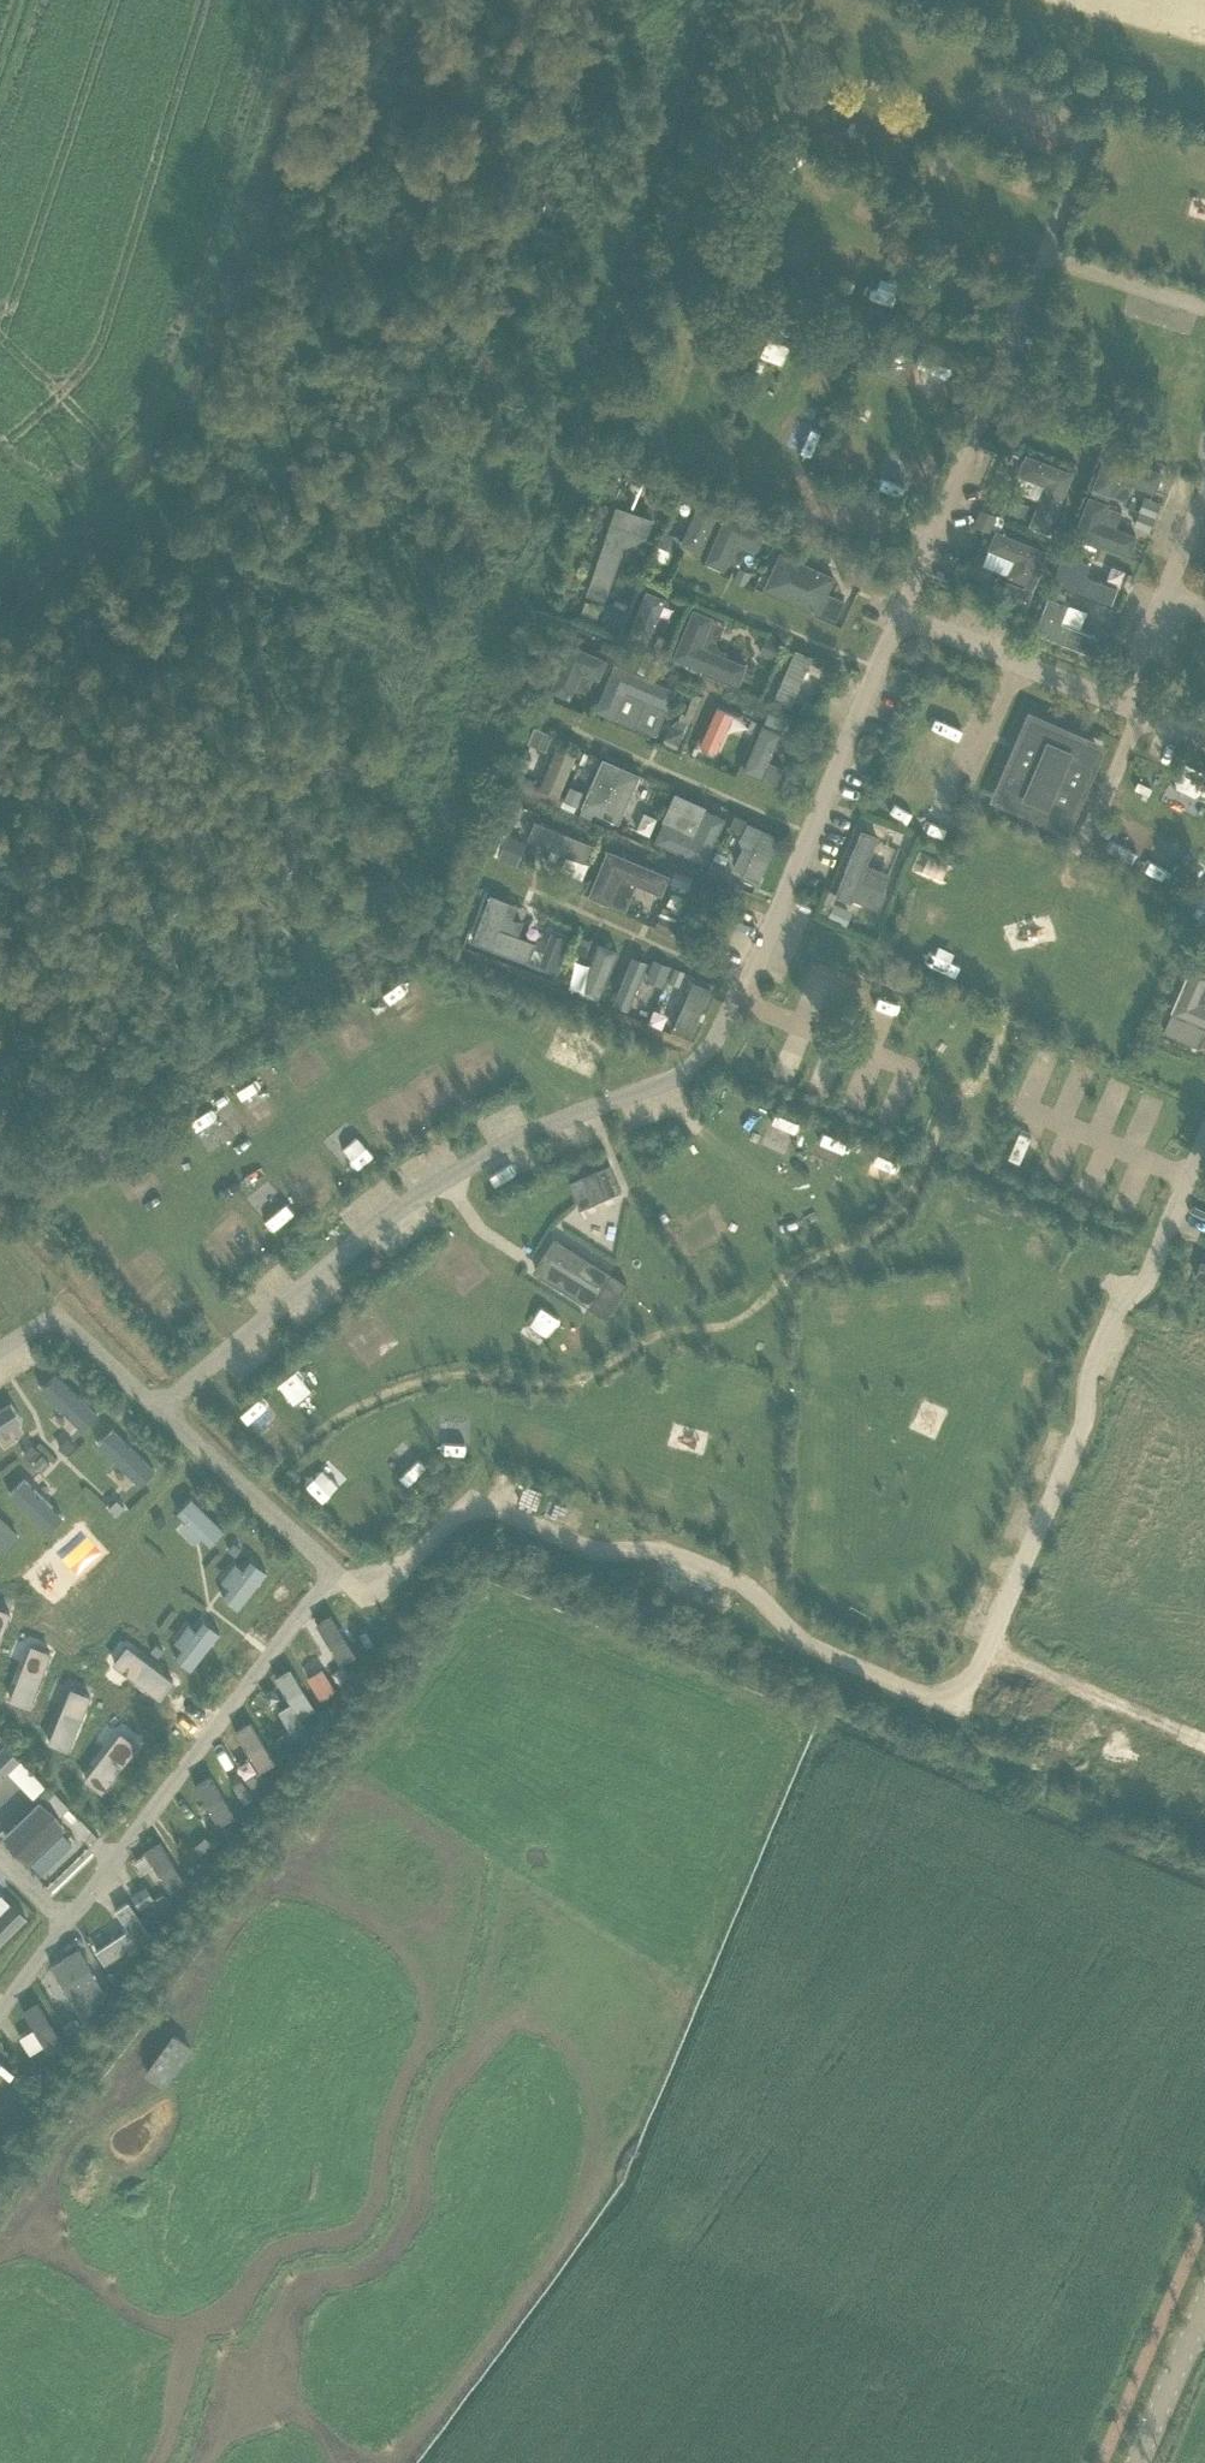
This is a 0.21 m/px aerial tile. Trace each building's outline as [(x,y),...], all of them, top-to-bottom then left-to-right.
[(908,388),(935,398),(948,362),(922,352),(908,388)] [(1158,489),(1166,465),(1106,445),(1077,532),(1134,551),(1141,530),(1118,523),(1123,506),(1111,503),(1120,477),(1158,489)] [(1030,520),(1052,529),(1078,468),(1029,448),(1013,485),(1040,496),(1030,520)] [(883,483),(907,490),(916,461),(892,454),(883,483)] [(629,500),(641,504),(649,478),(637,474),(629,500)] [(995,492),(989,506),(1022,520),(1028,505),(995,492)] [(702,550),(722,505),(701,496),(681,540),(702,550)] [(1144,496),(1139,510),(1153,516),(1159,502),(1144,496)] [(588,590),(608,597),(626,542),(641,547),(652,514),(617,502),(588,590)] [(724,509),(708,561),(731,568),(738,543),(760,550),(768,523),(724,509)] [(980,509),(974,524),(990,530),(996,515),(980,509)] [(1138,511),(1133,525),(1148,531),(1153,517),(1138,511)] [(1029,604),(1047,543),(995,527),(984,562),(1011,570),(1003,596),(1029,604)] [(666,531),(659,544),(671,550),(678,537),(666,531)] [(778,548),(765,589),(841,614),(848,595),(830,589),(837,567),(778,548)] [(853,563),(847,577),(861,583),(867,569),(853,563)] [(739,565),(734,577),(745,582),(751,571),(739,565)] [(1125,572),(1120,583),(1129,586),(1133,575),(1125,572)] [(652,633),(668,594),(648,585),(631,624),(652,633)] [(608,601),(601,618),(619,625),(626,608),(629,600),(617,595),(613,603),(608,601)] [(585,599),(581,612),(596,617),(601,604),(585,599)] [(711,641),(722,614),(694,602),(673,653),(741,682),(751,658),(711,641)] [(1103,605),(1098,618),(1111,623),(1116,610),(1103,605)] [(659,633),(653,645),(664,650),(670,638),(659,633)] [(767,633),(759,652),(774,658),(782,639),(767,633)] [(604,638),(600,647),(614,653),(617,644),(604,638)] [(553,686),(590,701),(608,654),(571,640),(553,686)] [(798,644),(776,690),(794,699),(816,653),(798,644)] [(657,732),(678,685),(617,659),(596,706),(657,732)] [(805,698),(800,709),(812,714),(816,703),(805,698)] [(720,748),(737,710),(718,701),(701,740),(720,748)] [(744,765),(766,774),(786,727),(764,718),(744,765)] [(1031,722),(1032,719),(1031,719),(996,799),(1062,828),(1096,748),(1065,734),(1064,736),(1031,722)] [(669,723),(663,736),(664,737),(677,742),(683,729),(671,724),(669,723)] [(535,727),(529,741),(545,747),(551,733),(535,727)] [(559,741),(540,783),(561,792),(580,750),(559,741)] [(620,819),(642,768),(604,753),(583,803),(620,819)] [(1194,811),(1204,783),(1204,770),(1182,761),(1166,801),(1194,811)] [(518,772),(513,784),(528,791),(533,779),(518,772)] [(569,784),(563,798),(576,803),(582,789),(569,784)] [(655,840),(708,862),(729,810),(676,788),(655,840)] [(648,833),(654,819),(640,812),(634,827),(648,833)] [(734,814),(729,826),(740,831),(746,819),(734,814)] [(589,856),(595,836),(535,817),(529,837),(589,856)] [(871,861),(882,831),(862,824),(838,891),(884,907),(897,870),(871,861)] [(502,831),(493,852),(514,861),(523,840),(502,831)] [(1121,831),(1114,853),(1135,859),(1142,837),(1121,831)] [(591,892),(630,906),(639,881),(666,891),(674,869),(608,846),(591,892)] [(1164,847),(1151,866),(1168,878),(1181,859),(1164,847)] [(711,859),(706,871),(723,879),(728,867),(711,859)] [(568,872),(563,884),(580,891),(585,880),(568,872)] [(532,956),(538,936),(518,930),(527,901),(490,890),(475,938),(532,956)] [(1192,909),(1204,918),(1204,891),(1192,909)] [(828,914),(827,916),(844,924),(850,911),(833,903),(828,914)] [(663,904),(654,924),(669,931),(678,910),(663,904)] [(578,934),(573,947),(585,952),(590,939),(578,934)] [(582,987),(602,994),(621,945),(601,938),(582,987)] [(632,1008),(651,955),(633,948),(613,1001),(632,1008)] [(1196,965),(1204,968),(1204,952),(1202,951),(1196,965)] [(654,959),(646,978),(662,984),(670,965),(654,959)] [(800,1000),(820,1009),(836,971),(815,963),(800,1000)] [(1204,1042),(1204,970),(1190,965),(1167,1028),(1204,1042)] [(675,968),(669,981),(678,985),(684,971),(675,968)] [(697,976),(676,1022),(695,1030),(715,985),(697,976)] [(371,995),(392,1025),(409,1013),(388,983),(371,995)] [(637,1015),(665,1025),(671,1010),(642,999),(637,1015)] [(353,1013),(327,1024),(341,1055),(367,1044),(353,1013)] [(793,1033),(776,1075),(792,1082),(809,1039),(793,1033)] [(320,1034),(290,1050),(302,1074),(332,1058),(320,1034)] [(265,1072),(241,1081),(253,1110),(276,1101),(265,1072)] [(195,1117),(211,1151),(235,1140),(219,1106),(195,1117)] [(368,1141),(340,1158),(348,1170),(375,1152),(368,1141)] [(613,1160),(571,1175),(581,1204),(623,1189),(613,1160)] [(554,1233),(533,1269),(610,1314),(631,1278),(554,1233)] [(1194,1275),(1204,1278),(1204,1261),(1199,1259),(1194,1275)] [(84,1428),(100,1413),(59,1368),(43,1383),(84,1428)] [(25,1418),(11,1398),(0,1405),(0,1435),(25,1418)] [(115,1423),(99,1440),(143,1482),(159,1466),(115,1423)] [(66,1437),(59,1445),(66,1452),(74,1444),(66,1437)] [(31,1444),(23,1452),(30,1459),(38,1450),(31,1444)] [(42,1454),(34,1462),(41,1469),(49,1460),(42,1454)] [(305,1485),(322,1502),(349,1477),(332,1459),(305,1485)] [(25,1475),(10,1491),(50,1529),(66,1513),(25,1475)] [(207,1546),(227,1527),(195,1493),(175,1512),(207,1546)] [(117,1499),(108,1507),(115,1514),(124,1506),(117,1499)] [(7,1549),(22,1532),(0,1512),(0,1543),(7,1549)] [(160,1514),(154,1521),(160,1526),(165,1520),(160,1514)] [(233,1543),(228,1549),(235,1555),(240,1548),(233,1543)] [(233,1584),(224,1594),(238,1607),(271,1570),(251,1551),(226,1578),(233,1584)] [(332,1610),(316,1621),(342,1662),(359,1651),(332,1610)] [(199,1627),(193,1623),(172,1653),(195,1669),(223,1628),(206,1616),(199,1627)] [(156,1644),(151,1650),(158,1655),(163,1649),(156,1644)] [(301,1717),(319,1706),(294,1664),(276,1674),(301,1717)] [(262,1770),(278,1760),(253,1717),(236,1727),(262,1770)] [(289,1731),(278,1738),(282,1746),(294,1738),(289,1731)] [(49,1780),(8,1741),(0,1749),(0,1783),(12,1770),(36,1794),(49,1780)] [(195,1782),(222,1823),(238,1813),(211,1771),(195,1782)] [(248,1782),(236,1789),(240,1797),(252,1790),(248,1782)] [(4,1832),(44,1875),(84,1838),(44,1795),(4,1832)] [(205,1836),(195,1845),(201,1851),(211,1843),(205,1836)] [(157,1864),(173,1889),(189,1879),(162,1838),(133,1857),(143,1873),(157,1864)] [(63,1956),(88,1997),(106,1986),(81,1945),(63,1956)] [(20,2036),(33,2055),(63,2035),(39,1998),(24,2008),(35,2026),(20,2036)] [(75,2017),(64,2025),(71,2037),(80,2025),(75,2017)] [(37,2060),(24,2067),(29,2075),(41,2069),(41,2068),(37,2060)]
